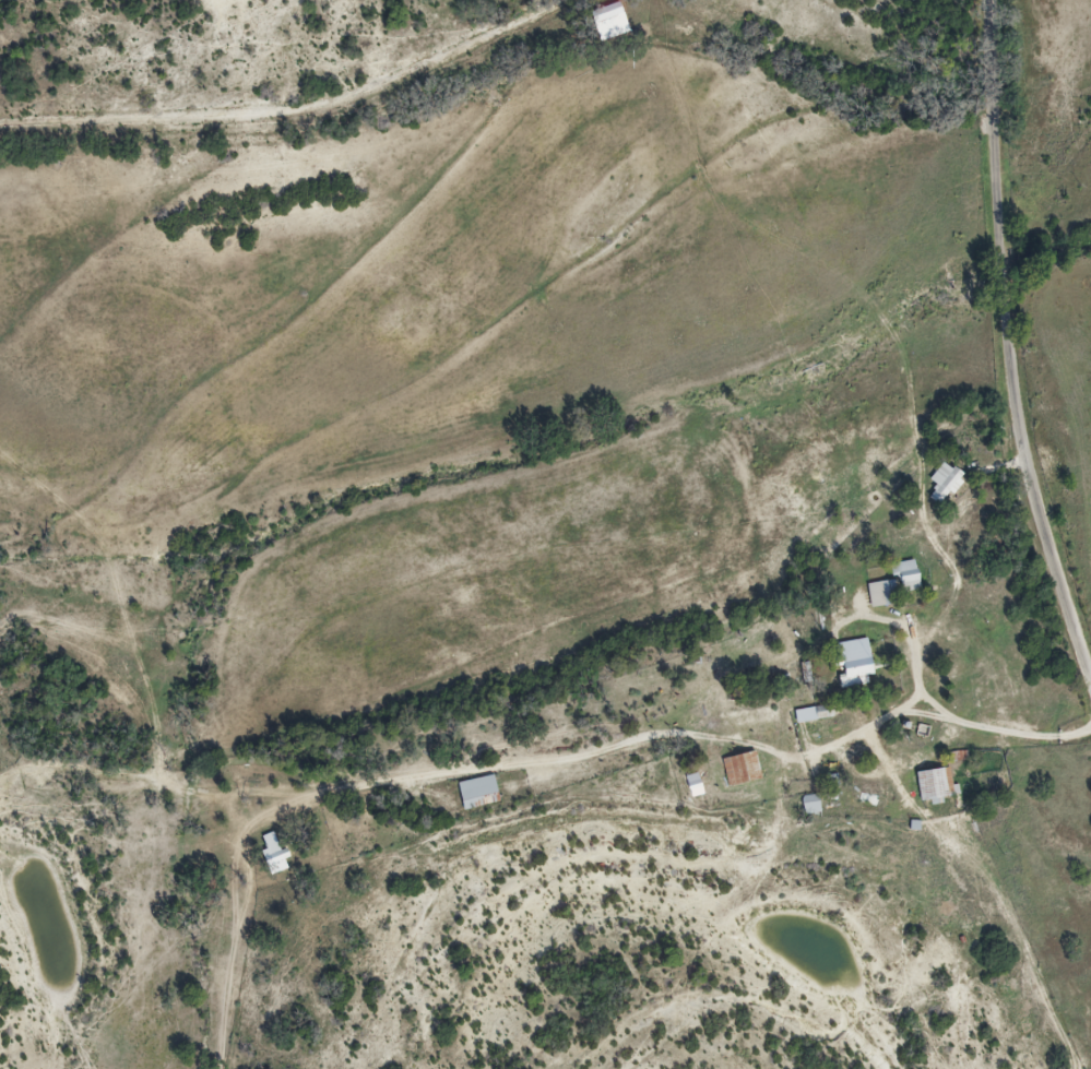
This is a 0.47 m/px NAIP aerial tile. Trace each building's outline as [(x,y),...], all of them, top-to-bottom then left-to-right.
[(620,14),(616,3),(596,9),(600,20),(620,14)] [(938,490),(928,497),(934,504),(962,482),(946,463),(928,478),(938,490)] [(891,576),(899,575),(900,592),(916,591),(914,562),(890,564),(891,576)] [(871,608),(896,604),(893,581),(867,584),(871,608)] [(873,685),(867,640),(833,644),(839,689),(873,685)] [(798,709),(798,721),(831,721),(831,709),(798,709)] [(756,751),(724,760),(732,788),(763,779),(756,751)] [(916,773),(920,802),(957,797),(956,786),(952,787),(950,768),(916,773)] [(685,780),(694,798),(706,793),(697,774),(685,780)] [(499,804),(495,777),(459,783),(464,810),(499,804)] [(819,806),(818,796),(804,798),(806,809),(819,806)] [(262,852),(273,873),(288,865),(276,844),(262,852)]
